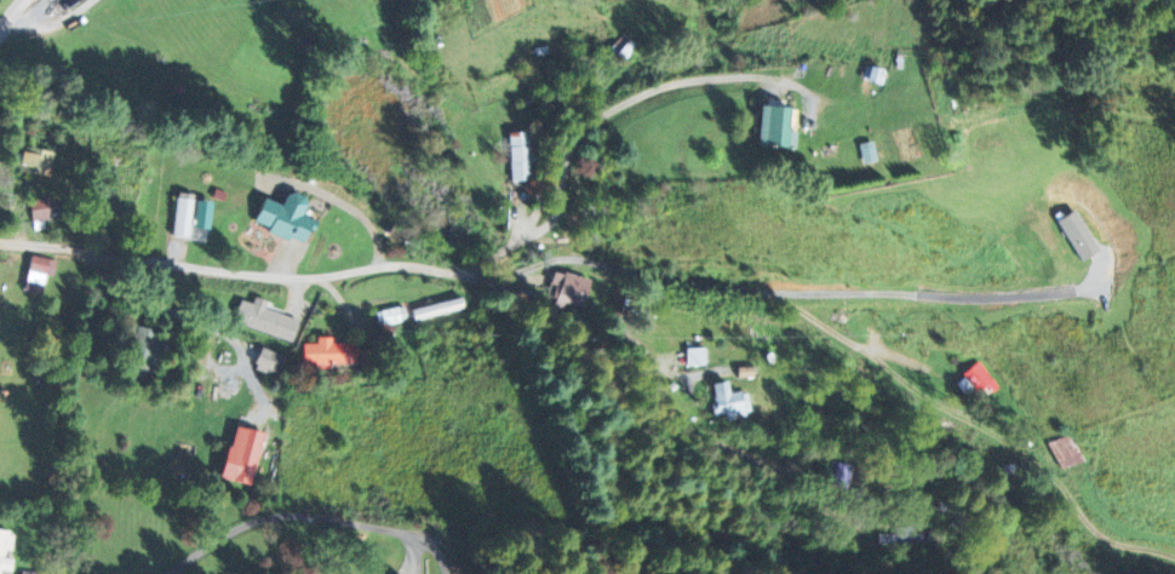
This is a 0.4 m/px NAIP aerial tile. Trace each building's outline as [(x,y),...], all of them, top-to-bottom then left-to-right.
[(80,0),(59,0),(67,10),(80,0)] [(638,46),(625,32),(612,45),(625,59),(638,46)] [(792,104),(761,103),(759,144),(797,145),(797,129),(792,129),(792,104)] [(529,132),(508,132),(509,179),(530,178),(529,132)] [(19,168),(50,174),(55,148),(24,142),(19,168)] [(265,196),(254,222),(291,237),(292,236),(306,242),(316,218),(302,212),(309,196),(290,188),(283,203),(265,196)] [(60,216),(58,195),(30,198),(33,219),(60,216)] [(192,197),(173,196),(172,235),(191,235),(192,197)] [(1058,219),(1083,259),(1102,248),(1077,207),(1058,219)] [(43,291),(47,272),(55,274),(58,259),(32,254),(25,288),(43,291)] [(568,301),(585,305),(593,278),(556,268),(551,287),(557,288),(553,302),(567,306),(568,301)] [(294,340),(300,317),(266,307),(269,299),(250,294),(241,324),(294,340)] [(412,308),(415,319),(465,306),(462,295),(412,308)] [(376,308),(377,323),(407,320),(406,306),(376,308)] [(331,341),(331,335),(316,335),(316,342),(304,342),(304,362),(358,362),(358,342),(331,341)] [(280,371),(285,353),(260,346),(255,363),(280,371)] [(706,346),(688,347),(689,364),(707,363),(706,346)] [(360,348),(361,367),(377,367),(376,347),(360,348)] [(954,379),(963,393),(981,380),(990,392),(999,386),(981,360),(954,379)] [(725,413),(726,417),(752,412),(747,389),(731,393),(728,379),(712,383),(716,403),(712,404),(714,415),(725,413)] [(222,477),(253,483),(263,431),(233,424),(222,477)] [(1083,460),(1072,431),(1047,441),(1058,470),(1083,460)] [(1,568),(12,569),(13,553),(12,553),(13,529),(0,528),(0,573),(1,573),(1,568)] [(924,541),(923,531),(879,532),(879,542),(924,541)]
